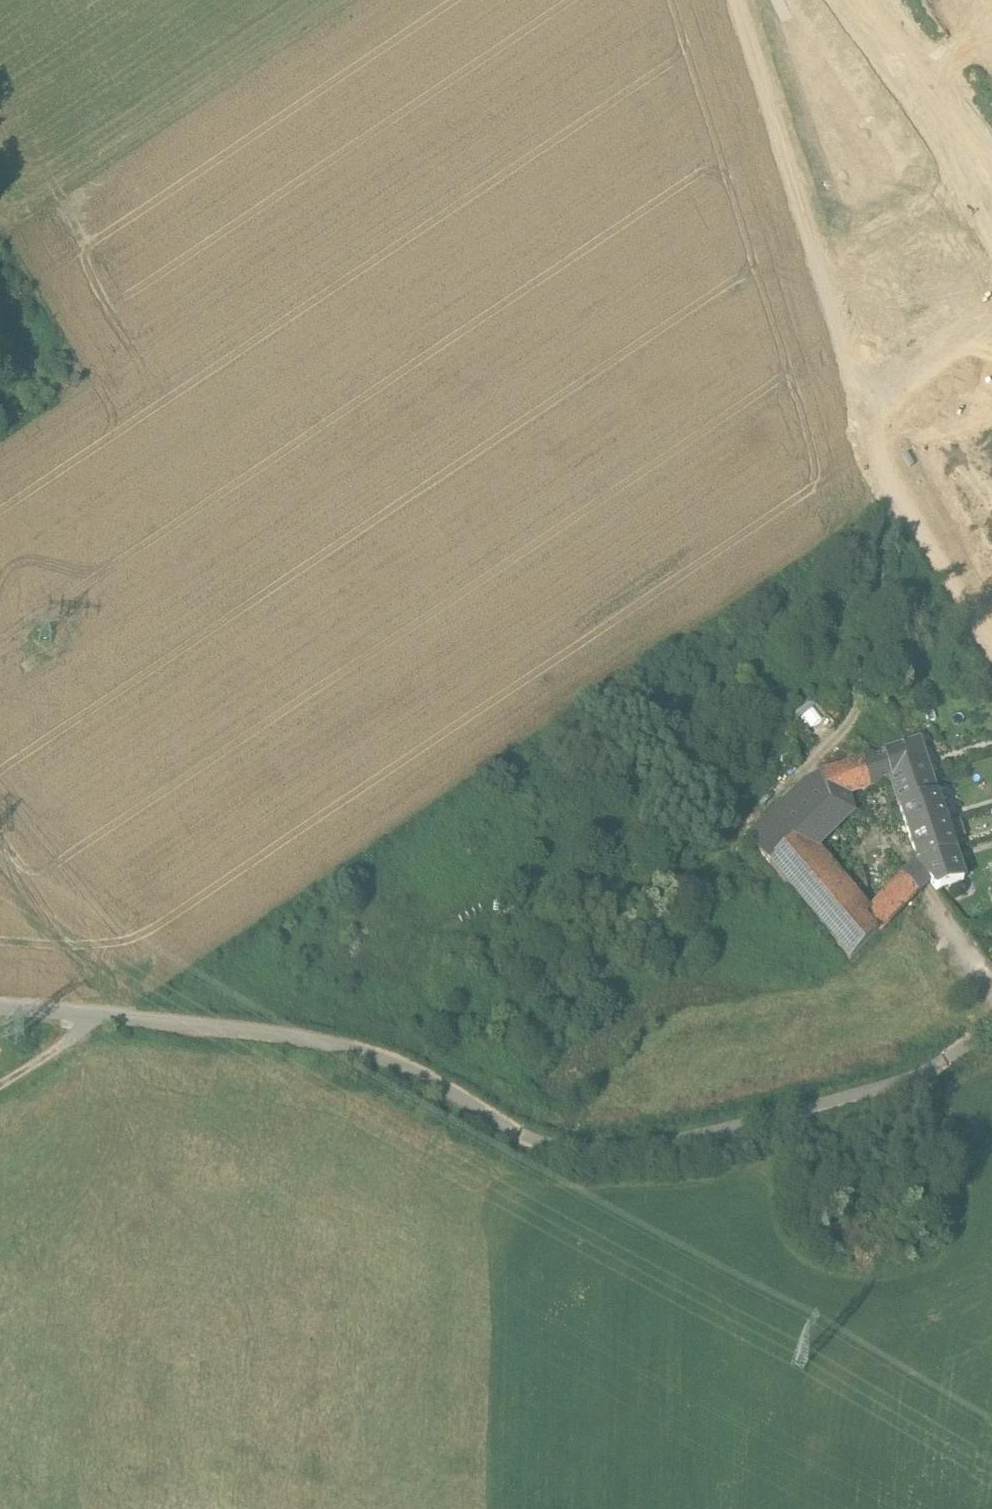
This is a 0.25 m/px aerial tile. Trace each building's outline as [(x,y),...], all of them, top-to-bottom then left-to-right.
[(917,743),(840,768),(846,794),(926,769),(917,743)] [(864,917),(810,852),(850,810),(846,794),(840,768),(820,774),(829,802),(770,864),(851,960),(930,880),(917,862),(905,872),(864,917)] [(930,784),(895,795),(917,862),(930,880),(937,891),(963,882),(930,784)]
